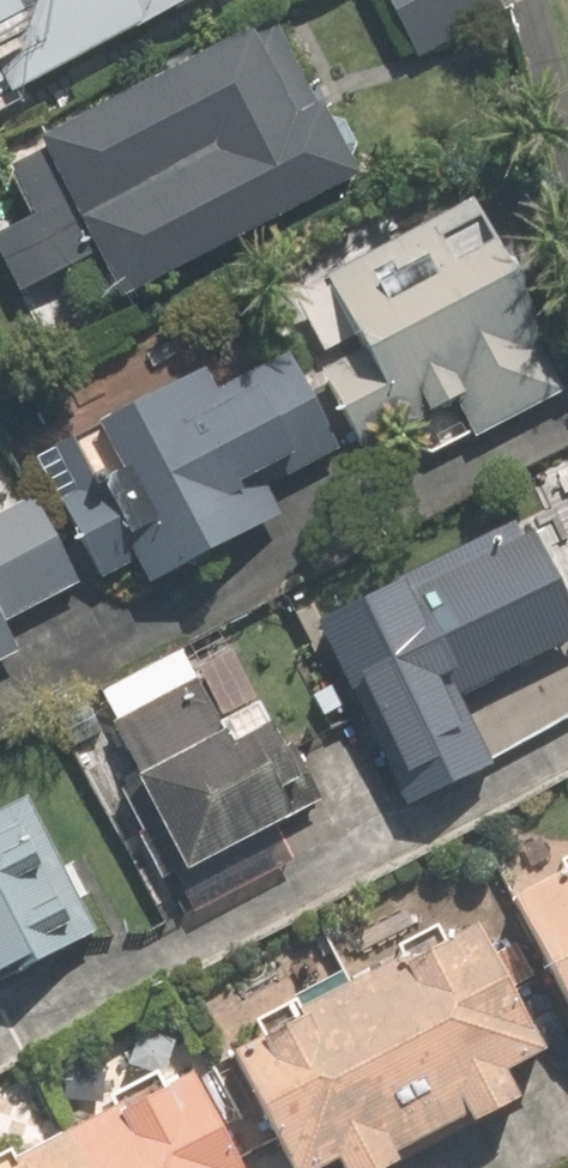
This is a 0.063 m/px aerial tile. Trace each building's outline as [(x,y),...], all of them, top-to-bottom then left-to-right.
[(193,0),(0,0),(0,101),(193,0)] [(424,53),(511,8),(507,0),(396,0),(424,53)] [(132,291),(369,169),(287,11),(14,151),(44,210),(0,233),(0,236),(28,289),(109,247),(132,291)] [(481,193),(299,286),(337,359),(327,365),(368,445),(406,426),(425,461),(567,388),(567,360),(481,193)] [(143,558),(154,579),(291,509),(275,480),(346,443),(296,346),(225,383),(214,362),(64,440),(88,484),(68,494),(110,575),(143,558)] [(26,648),(9,616),(88,576),(44,490),(0,512),(0,662),(26,648)] [(328,617),(420,800),(502,759),(466,687),(567,636),(567,586),(532,515),(328,617)] [(110,688),(199,864),(327,800),(278,704),(233,726),(193,646),(110,688)] [(38,791),(0,810),(0,981),(107,927),(38,791)] [(522,900),(567,992),(567,877),(522,900)] [(315,1167),(324,1167),(348,1156),(354,1167),(386,1167),(536,1093),(524,1068),(564,1048),(498,916),(250,1040),(315,1167)] [(212,1065),(6,1167),(264,1167),(212,1065)]
